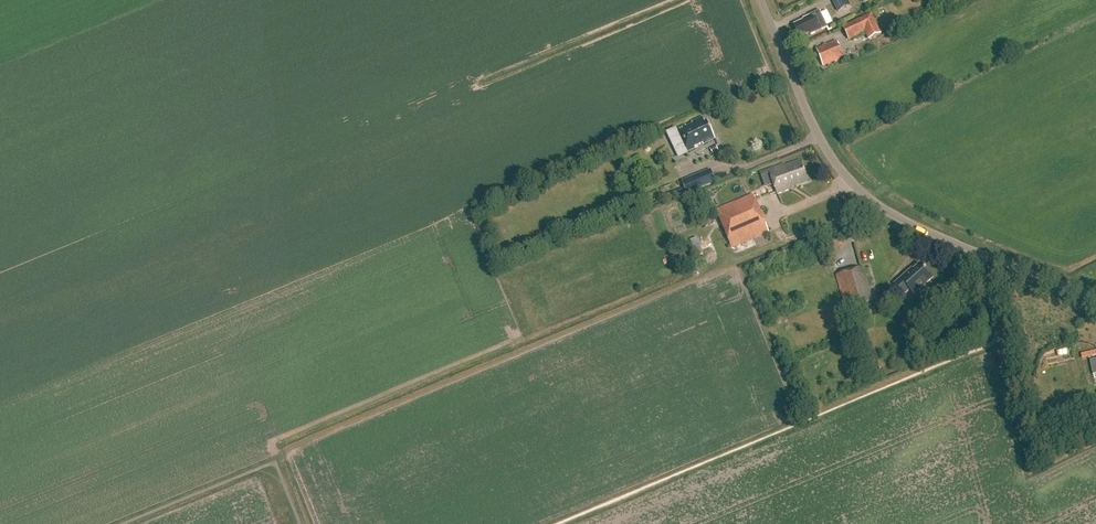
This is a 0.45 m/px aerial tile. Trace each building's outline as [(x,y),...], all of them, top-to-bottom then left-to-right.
[(839,12),(851,7),(848,0),(833,0),(839,12)] [(809,34),(810,36),(827,28),(819,11),(810,15),(811,18),(795,26),(801,38),(809,34)] [(869,40),(881,35),(870,13),(858,18),(859,20),(842,28),(848,40),(865,32),(869,40)] [(823,67),(843,58),(836,42),(816,50),(823,67)] [(687,153),(713,140),(704,123),(702,125),(699,120),(676,131),(687,153)] [(793,190),(792,189),(809,183),(801,162),(785,168),(784,166),(769,171),(778,196),(793,190)] [(682,181),(687,194),(705,187),(701,174),(682,181)] [(730,248),(768,233),(752,196),(715,212),(730,248)] [(697,257),(703,255),(696,238),(690,240),(697,257)] [(923,286),(931,278),(919,264),(909,273),(908,272),(893,285),(902,296),(907,291),(912,296),(917,291),(919,292),(921,292),(924,289),(924,287),(923,286)] [(846,310),(874,303),(865,268),(836,276),(846,310)]
